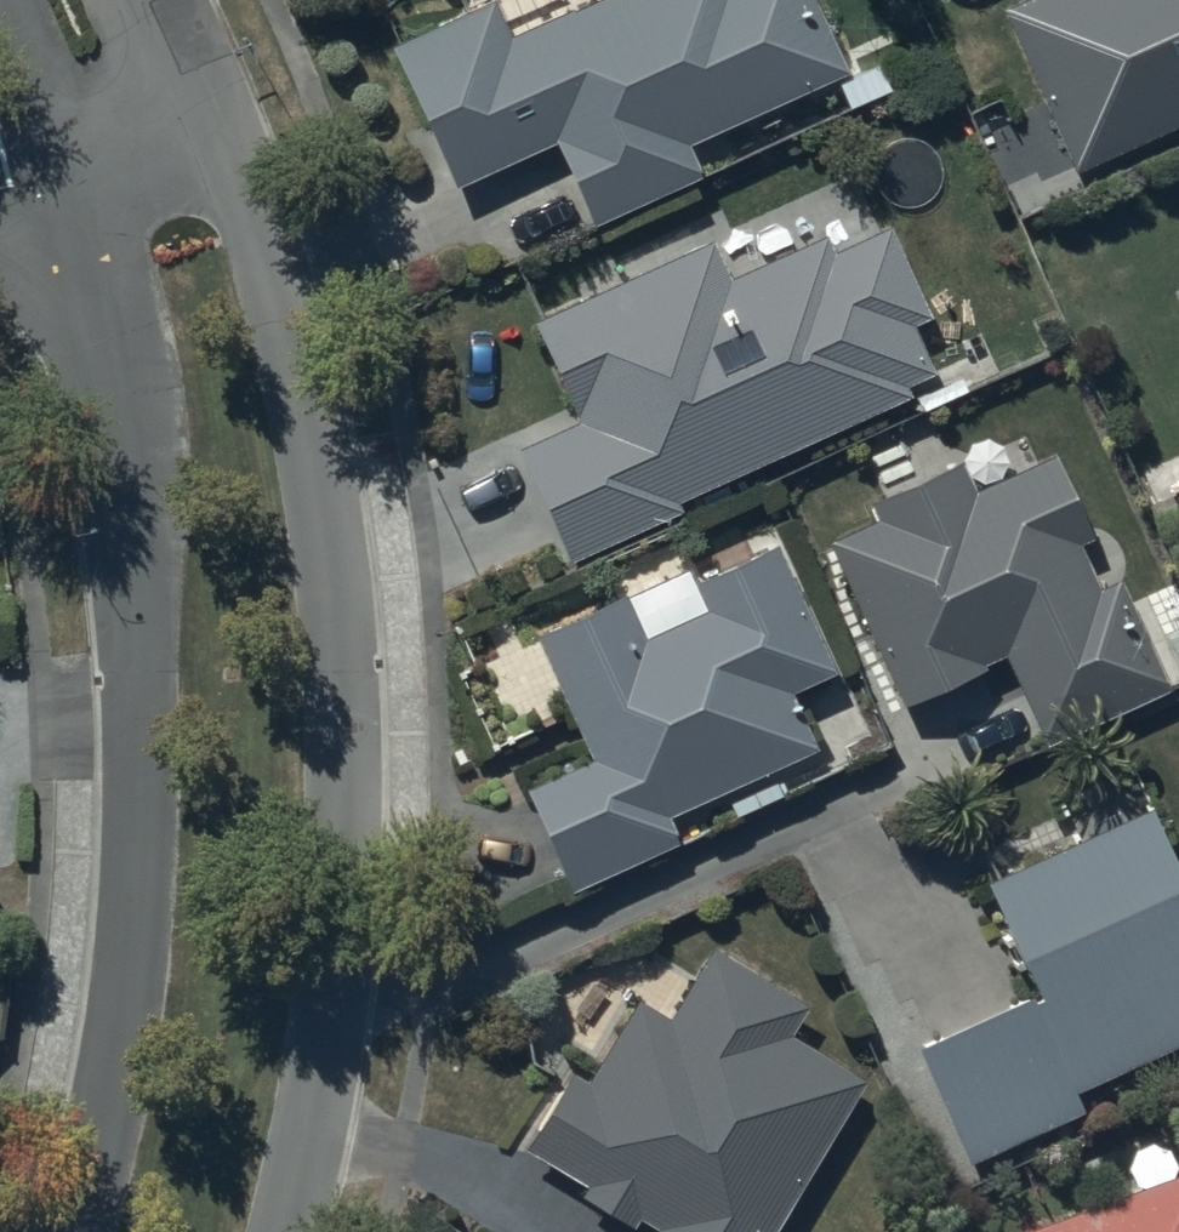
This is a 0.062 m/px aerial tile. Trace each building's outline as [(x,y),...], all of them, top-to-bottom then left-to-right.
[(388,46),(453,192),(554,148),(589,227),(701,178),(687,146),(846,77),(812,0),(595,0),(508,38),(492,1),(388,46)] [(999,11),(1071,174),(1178,127),(1178,0),(1024,0),(999,11)] [(578,422),(518,450),(569,562),(679,513),(675,504),(914,396),(909,385),(934,373),(912,326),(928,319),(888,230),(833,255),(825,236),(727,280),(711,244),(533,324),(578,422)] [(876,519),(827,541),(903,707),(1006,660),(1044,744),(1167,688),(1118,581),(1098,590),(1078,546),(1092,539),(1054,456),(971,494),(957,464),(869,504),(876,519)] [(586,761),(523,789),(569,891),(672,845),(661,820),(812,752),(787,697),(832,677),(774,548),(695,584),(707,611),(644,639),(624,594),(529,636),(586,761)] [(984,886),(1034,995),(918,1048),(969,1161),(1080,1111),(1072,1094),(1178,1046),(1178,878),(1148,811),(984,886)] [(636,1007),(589,1089),(570,1078),(528,1151),(586,1185),(580,1195),(632,1226),(637,1219),(656,1230),(655,1231),(777,1231),(866,1081),(793,1038),(811,1008),(711,950),(667,1025),(636,1007)] [(1023,1231),(1178,1231),(1178,1173),(1023,1231)]
